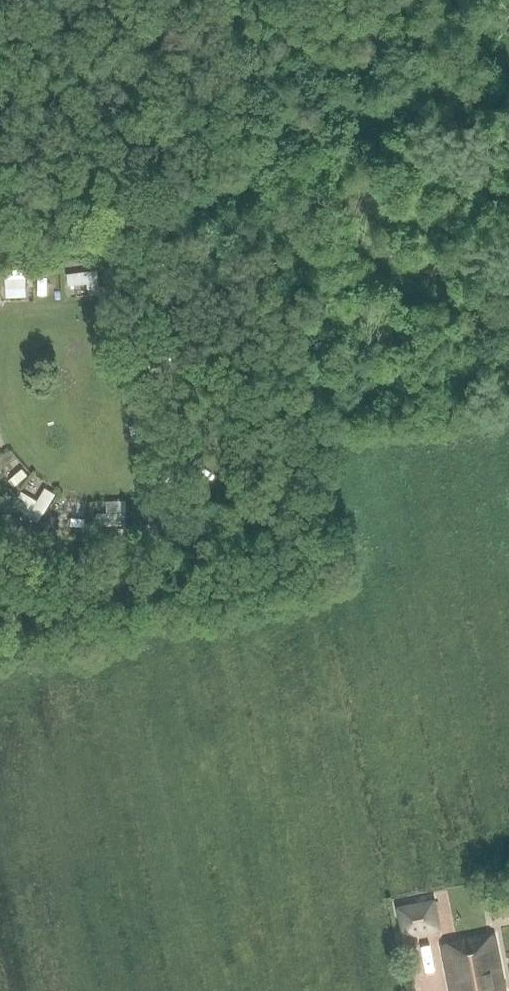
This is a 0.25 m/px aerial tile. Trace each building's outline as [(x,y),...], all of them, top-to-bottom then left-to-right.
[(101,252),(59,256),(64,301),(105,297),(101,252)] [(59,256),(35,261),(34,301),(64,301),(59,256)] [(4,303),(34,301),(35,261),(0,267),(0,291),(4,303)] [(10,449),(0,425),(0,453),(10,449)] [(32,473),(10,449),(0,453),(0,497),(4,501),(32,473)] [(38,528),(62,490),(32,473),(4,501),(38,528)] [(179,480),(138,489),(126,493),(130,537),(148,535),(188,519),(179,480)] [(89,542),(90,495),(62,490),(38,528),(66,542),(89,542)] [(130,537),(126,493),(90,495),(89,542),(130,537)] [(401,937),(439,930),(433,899),(396,907),(401,937)] [(494,936),(441,946),(450,990),(505,990),(494,936)]
